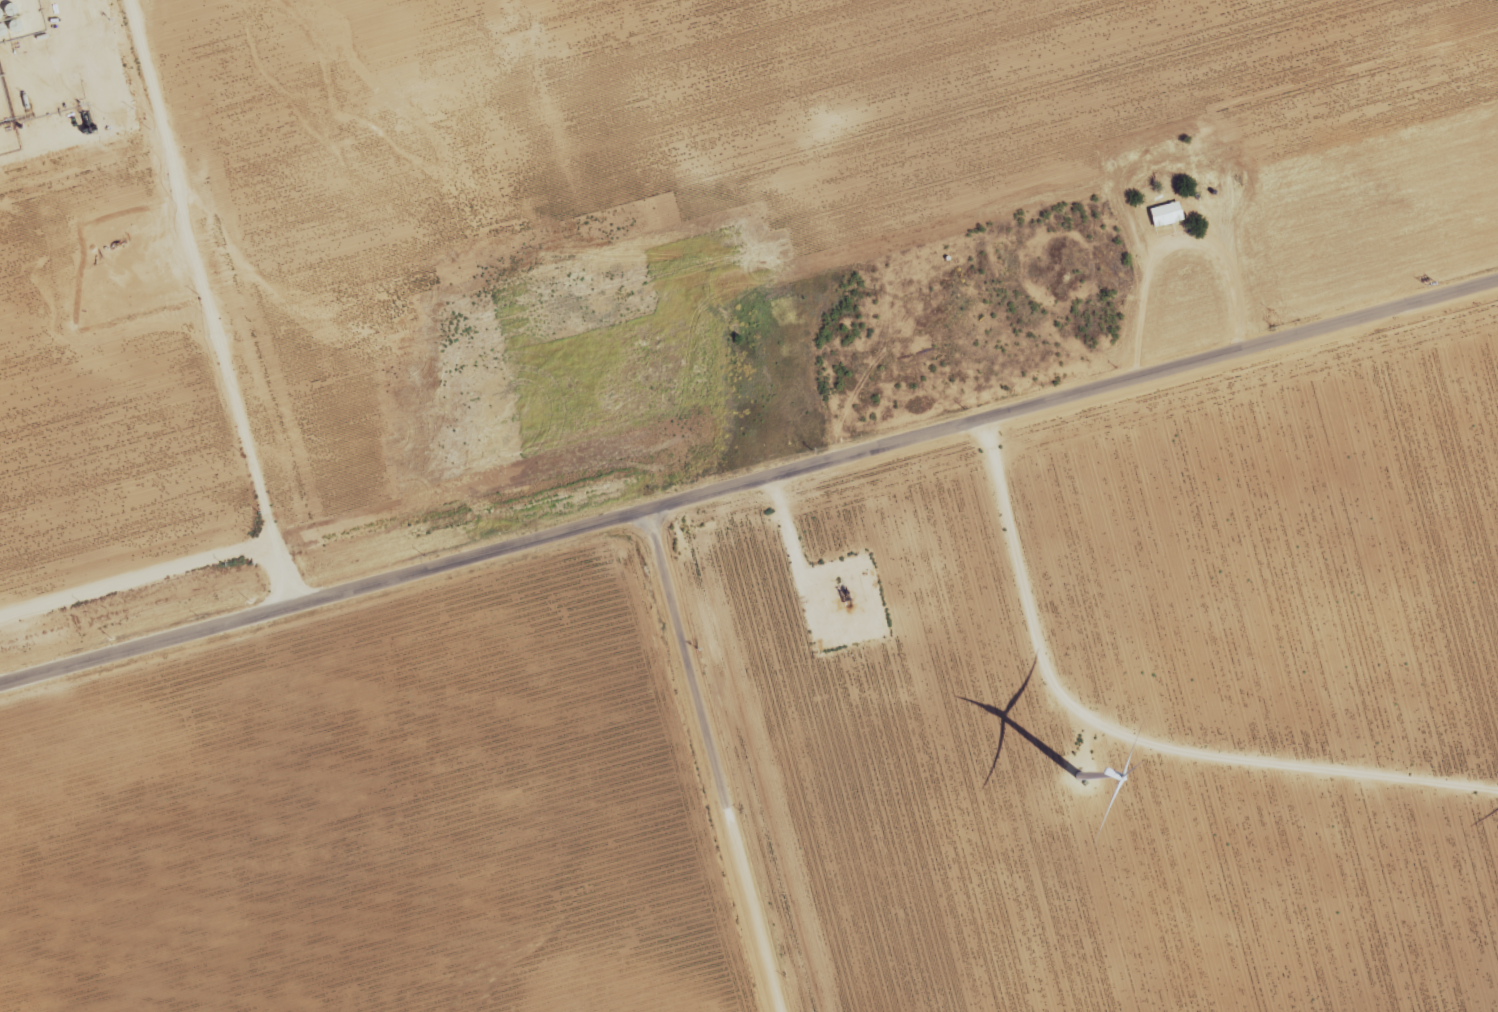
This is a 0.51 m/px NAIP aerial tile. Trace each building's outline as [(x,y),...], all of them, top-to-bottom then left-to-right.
[(1149,209),(1153,228),(1182,221),(1178,202),(1149,209)]
